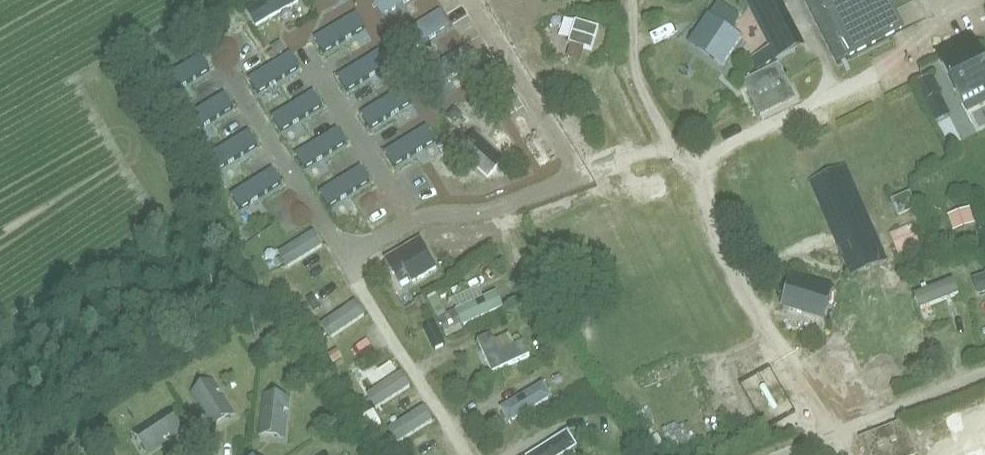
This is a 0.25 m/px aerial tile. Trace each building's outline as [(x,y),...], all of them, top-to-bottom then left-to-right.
[(246,10),(256,28),(300,2),(299,0),(264,0),(246,10)] [(412,0),(374,0),(372,1),(383,18),(412,0)] [(769,0),(744,0),(776,60),(795,50),(769,0)] [(902,31),(886,0),(822,0),(851,57),(902,31)] [(406,56),(450,28),(440,11),(395,39),(406,56)] [(356,13),(314,38),(324,53),(365,28),(356,13)] [(724,63),(741,38),(709,17),(692,42),(724,63)] [(599,35),(573,26),(566,48),(593,56),(599,35)] [(967,43),(938,57),(967,114),(984,105),(984,70),(982,65),(979,66),(967,43)] [(463,49),(419,76),(429,93),(474,66),(463,49)] [(346,91),(388,66),(379,51),(337,76),(346,91)] [(258,94),(299,68),(290,54),(249,79),(258,94)] [(168,96),(210,70),(201,55),(159,81),(168,96)] [(759,114),(793,98),(777,65),(743,82),(759,114)] [(370,129),(411,103),(402,88),(361,114),(370,129)] [(281,132),(322,106),(313,92),(272,117),(281,132)] [(192,134),(233,109),(224,94),(183,119),(192,134)] [(933,95),(923,100),(932,119),(942,114),(933,95)] [(503,125),(493,134),(523,166),(533,157),(503,125)] [(394,167),(435,141),(426,126),(385,152),(394,167)] [(304,169),(346,144),(337,129),(295,155),(304,169)] [(216,172),(258,146),(249,131),(207,157),(216,172)] [(458,149),(457,151),(488,179),(505,160),(474,132),(458,149)] [(851,162),(810,180),(852,276),(893,259),(851,162)] [(328,208),(370,182),(360,167),(319,193),(328,208)] [(240,209),(281,184),(272,169),(231,195),(240,209)] [(442,176),(425,187),(430,195),(447,185),(442,176)] [(915,208),(909,192),(891,198),(897,214),(915,208)] [(945,213),(949,226),(975,219),(971,205),(945,213)] [(911,221),(886,232),(897,253),(921,242),(911,221)] [(287,269),(323,247),(314,233),(279,255),(287,269)] [(421,239),(384,260),(393,275),(404,269),(412,284),(438,269),(421,239)] [(973,276),(981,301),(984,300),(984,272),(973,276)] [(814,314),(822,284),(792,276),(784,306),(814,314)] [(953,277),(915,290),(921,306),(959,293),(953,277)] [(447,315),(438,320),(446,338),(465,330),(464,327),(504,308),(497,293),(455,312),(447,315)] [(320,305),(313,295),(307,300),(314,310),(320,305)] [(897,295),(849,312),(855,328),(902,311),(897,295)] [(356,302),(321,326),(330,339),(365,316),(356,302)] [(447,315),(442,304),(432,309),(438,320),(447,315)] [(435,322),(423,328),(434,350),(445,345),(435,322)] [(492,335),(478,341),(483,352),(492,372),(493,373),(530,356),(524,342),(500,353),(492,335)] [(366,357),(383,354),(381,344),(364,347),(366,357)] [(342,359),(337,350),(328,355),(334,364),(342,359)] [(402,373),(367,395),(376,409),(411,387),(402,373)] [(213,427),(234,413),(213,380),(192,394),(213,427)] [(543,384),(501,409),(509,423),(552,398),(551,396),(543,384)] [(285,437),(289,398),(264,395),(260,434),(285,437)] [(424,408),(389,430),(398,444),(433,422),(424,408)] [(148,452),(181,431),(167,410),(134,431),(148,452)] [(903,424),(862,440),(868,454),(915,454),(903,424)] [(573,450),(577,447),(568,431),(530,454),(565,454),(573,450)]
